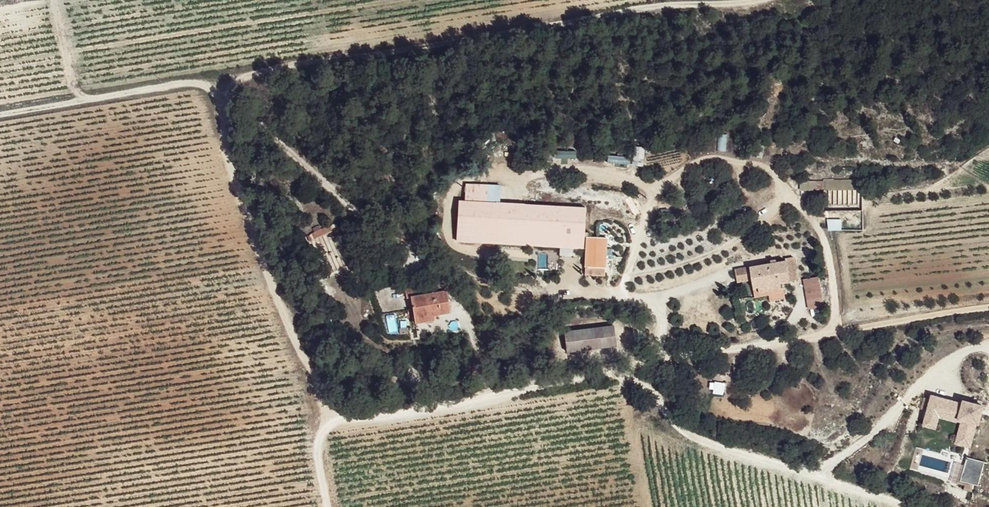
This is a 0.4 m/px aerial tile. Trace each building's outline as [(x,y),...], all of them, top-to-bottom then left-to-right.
[(607,161),(628,162),(629,155),(608,153),(607,161)] [(863,205),(862,179),(825,179),(825,205),(863,205)] [(585,207),(459,197),(457,237),(582,247),(585,207)] [(329,223),(306,230),(309,239),(332,232),(329,223)] [(609,237),(588,236),(586,265),(608,266),(609,237)] [(802,257),(736,264),(745,292),(770,288),(773,302),(788,297),(787,286),(806,281),(802,257)] [(821,279),(806,281),(810,312),(825,308),(821,279)] [(447,288),(411,294),(415,325),(450,313),(447,288)] [(615,326),(566,331),(568,351),(618,346),(615,326)] [(972,403),(933,392),(926,418),(937,421),(940,410),(965,417),(961,432),(972,434),(976,419),(978,420),(983,402),(973,400),(972,403)] [(972,434),(961,432),(959,440),(970,443),(972,434)] [(987,458),(970,454),(964,476),(982,480),(987,458)]
